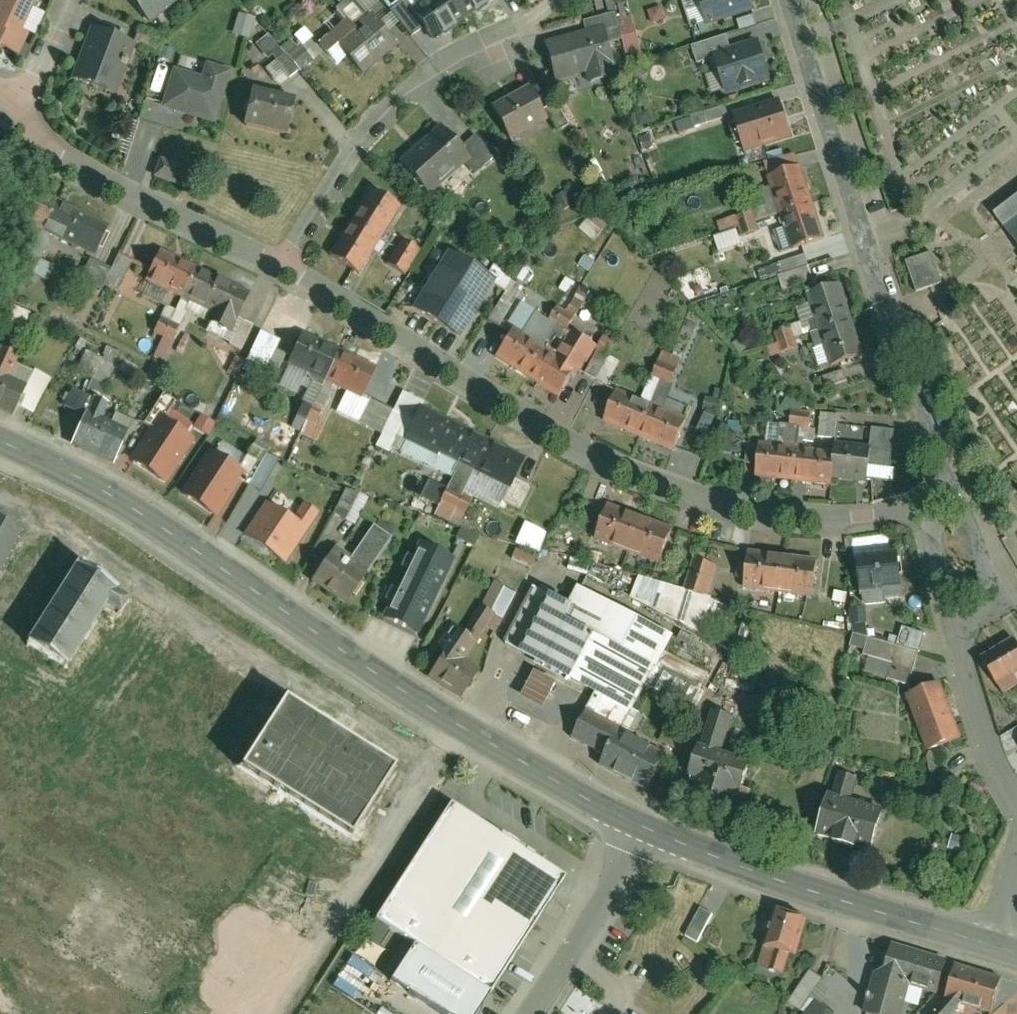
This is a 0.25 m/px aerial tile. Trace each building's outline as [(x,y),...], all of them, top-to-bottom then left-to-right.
[(19,56),(29,34),(22,31),(36,0),(0,0),(0,48),(19,56)] [(151,25),(181,0),(130,0),(151,25)] [(414,12),(435,42),(497,0),(432,0),(414,12)] [(749,0),(703,0),(709,19),(751,6),(749,0)] [(247,38),(253,17),(235,13),(230,33),(247,38)] [(401,46),(376,17),(344,43),(369,73),(401,46)] [(134,44),(90,28),(71,79),(116,95),(134,44)] [(552,45),(561,81),(593,73),(596,82),(621,75),(610,31),(552,45)] [(250,48),(282,82),(308,57),(289,36),(278,47),(265,33),(250,48)] [(761,41),(717,54),(728,89),(772,76),(761,41)] [(206,80),(178,71),(168,103),(214,117),(228,71),(210,66),(206,80)] [(249,84),(241,127),(294,136),(302,94),(249,84)] [(535,88),(499,107),(517,143),(554,125),(535,88)] [(781,103),(739,116),(747,144),(790,130),(781,103)] [(117,116),(107,150),(124,155),(134,121),(117,116)] [(444,124),(405,161),(433,191),(473,155),(444,124)] [(150,178),(172,183),(176,165),(155,160),(150,178)] [(808,184),(803,168),(775,177),(796,243),(824,234),(817,213),(808,184)] [(371,182),(328,255),(356,271),(399,199),(371,182)] [(19,188),(5,221),(94,258),(108,226),(19,188)] [(1016,245),(1016,199),(995,216),(1016,245)] [(728,232),(714,234),(717,251),(731,248),(728,232)] [(417,247),(401,238),(387,262),(403,271),(417,247)] [(493,280),(449,252),(414,308),(459,335),(493,280)] [(931,253),(905,262),(916,292),(942,283),(931,253)] [(159,254),(146,284),(183,300),(197,271),(159,254)] [(794,267),(805,263),(802,254),(773,263),(781,287),(799,281),(794,267)] [(110,271),(104,283),(118,290),(131,263),(117,257),(110,271)] [(110,271),(89,261),(79,282),(100,291),(104,283),(110,271)] [(197,271),(183,300),(210,312),(205,325),(227,334),(230,336),(237,320),(249,294),(197,271)] [(846,300),(841,285),(812,295),(835,362),(864,352),(858,336),(846,300)] [(547,314),(561,328),(580,307),(565,294),(547,314)] [(500,325),(505,303),(492,300),(487,322),(500,325)] [(252,327),(237,320),(230,336),(227,334),(222,345),(241,353),(252,327)] [(787,327),(775,331),(778,342),(765,346),(768,356),(794,349),(787,327)] [(516,329),(499,355),(516,366),(545,383),(560,393),(576,367),(516,329)] [(375,369),(301,337),(288,366),(362,398),(375,369)] [(254,338),(243,361),(258,369),(270,345),(254,338)] [(0,347),(0,402),(13,407),(23,384),(5,376),(14,354),(0,347)] [(103,347),(99,357),(81,350),(69,380),(98,393),(109,367),(115,369),(121,355),(103,347)] [(276,378),(286,356),(273,351),(263,372),(276,378)] [(595,352),(583,375),(604,387),(616,363),(595,352)] [(686,419),(620,391),(608,419),(626,426),(655,439),(675,447),(686,419)] [(94,400),(75,440),(113,458),(126,432),(99,418),(105,406),(94,400)] [(524,457),(420,408),(407,436),(459,461),(443,496),(468,508),(484,475),(509,487),(524,457)] [(834,438),(835,413),(818,413),(818,438),(834,438)] [(135,460),(165,479),(191,438),(161,419),(135,460)] [(839,442),(837,456),(835,472),(868,477),(872,447),(839,442)] [(765,446),(761,473),(779,476),(812,481),(833,484),(835,472),(837,456),(765,446)] [(183,491),(213,510),(239,469),(209,450),(183,491)] [(423,481),(415,507),(431,512),(439,486),(423,481)] [(351,525),(363,498),(341,487),(329,515),(351,525)] [(295,519),(272,504),(249,537),(286,561),(318,512),(306,504),(295,519)] [(673,534),(610,508),(596,541),(660,566),(673,534)] [(0,520),(0,575),(23,532),(0,520)] [(337,547),(316,578),(349,600),(391,537),(374,526),(353,558),(337,547)] [(417,633),(453,558),(421,543),(386,618),(417,633)] [(817,560),(748,552),(744,590),(813,598),(817,560)] [(898,552),(857,556),(861,592),(902,588),(898,552)] [(694,561),(685,590),(708,597),(717,568),(694,561)] [(81,568),(77,566),(28,644),(65,668),(69,670),(70,668),(67,666),(70,660),(73,662),(74,661),(72,659),(103,610),(106,605),(119,614),(120,614),(127,602),(127,603),(129,601),(127,600),(115,593),(115,592),(114,592),(116,590),(112,587),(112,588),(81,568)] [(493,580),(478,605),(500,618),(515,593),(493,580)] [(652,791),(670,756),(636,738),(647,717),(632,710),(655,667),(660,669),(676,639),(580,588),(574,600),(541,583),(508,646),(598,693),(575,735),(610,754),(604,766),(652,791)] [(103,610),(116,618),(119,614),(106,605),(103,610)] [(866,608),(851,610),(852,625),(868,624),(866,608)] [(459,631),(431,676),(463,695),(479,668),(462,658),(474,640),(459,631)] [(865,657),(861,672),(906,685),(915,650),(851,634),(846,653),(865,657)] [(986,656),(1006,690),(1016,683),(1016,677),(1016,675),(1016,674),(1016,639),(1016,638),(986,656)] [(555,684),(537,673),(524,696),(542,707),(555,684)] [(943,685),(912,697),(930,746),(961,735),(943,685)] [(285,701),(285,700),(284,701),(241,768),(241,769),(242,769),(241,769),(350,838),(394,770),(394,769),(285,700),(285,701)] [(731,718),(713,712),(693,771),(708,776),(701,796),(733,807),(749,759),(720,749),(731,718)] [(840,773),(822,829),(873,846),(885,809),(851,798),(858,779),(840,773)] [(451,805),(378,920),(414,943),(391,979),(446,1013),(478,1013),(565,878),(451,805)] [(699,905),(681,935),(696,943),(713,914),(699,905)] [(780,914),(764,965),(788,973),(804,921),(780,914)] [(367,925),(361,935),(374,943),(380,933),(367,925)] [(870,1013),(899,1013),(908,980),(939,989),(946,961),(896,948),(888,975),(881,973),(870,1013)] [(999,981),(958,969),(949,998),(990,1010),(999,981)] [(792,1013),(830,1013),(836,1007),(814,988),(792,1013)]
